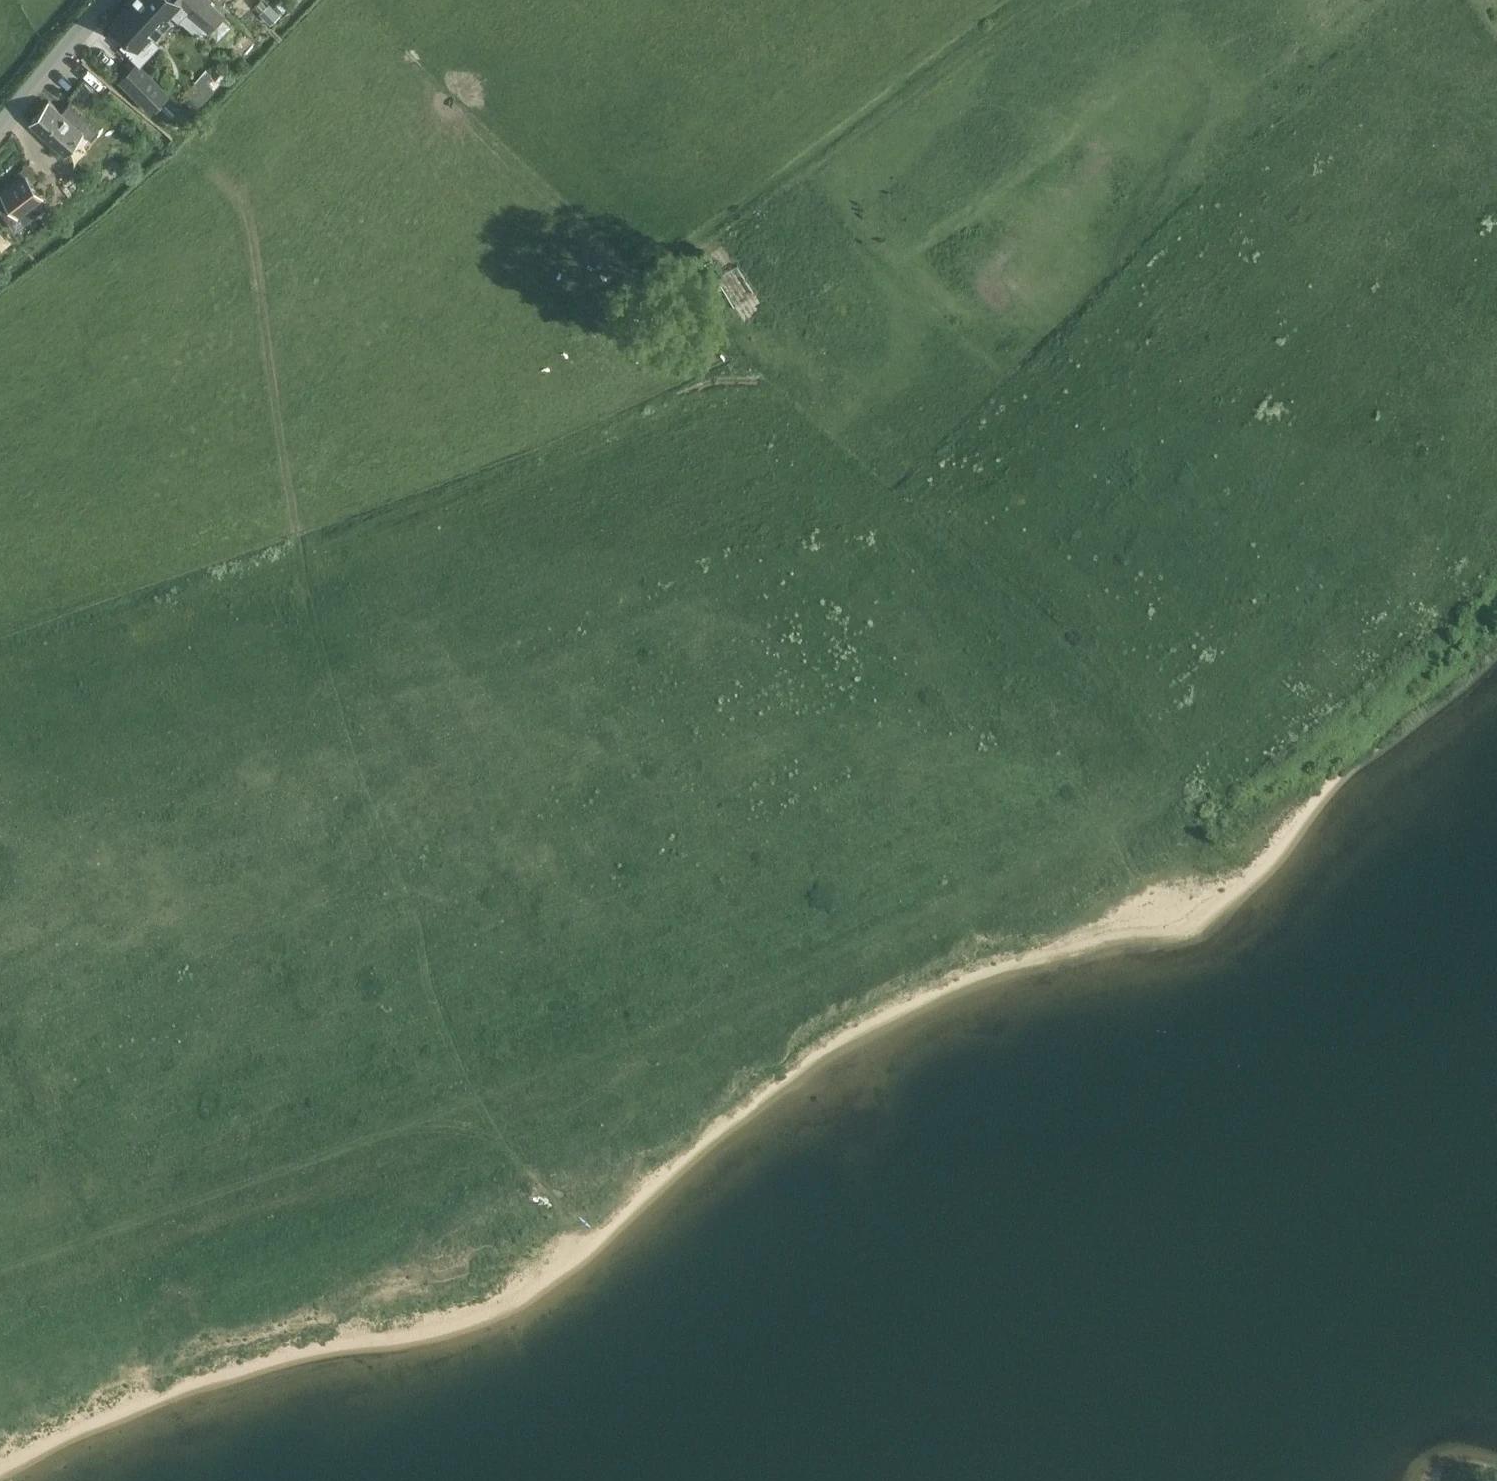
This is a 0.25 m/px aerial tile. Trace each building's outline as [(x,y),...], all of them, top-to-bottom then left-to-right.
[(201,38),(225,11),(213,0),(133,0),(113,23),(130,37),(123,44),(141,60),(148,53),(138,45),(168,11),(177,19),(178,20),(179,18),(201,38)] [(122,81),(148,105),(164,87),(138,63),(122,81)] [(81,106),(91,94),(81,85),(71,97),(81,106)] [(49,101),(30,123),(64,151),(82,129),(92,137),(98,129),(68,104),(62,112),(49,101)] [(26,175),(2,193),(18,213),(42,195),(26,175)]
